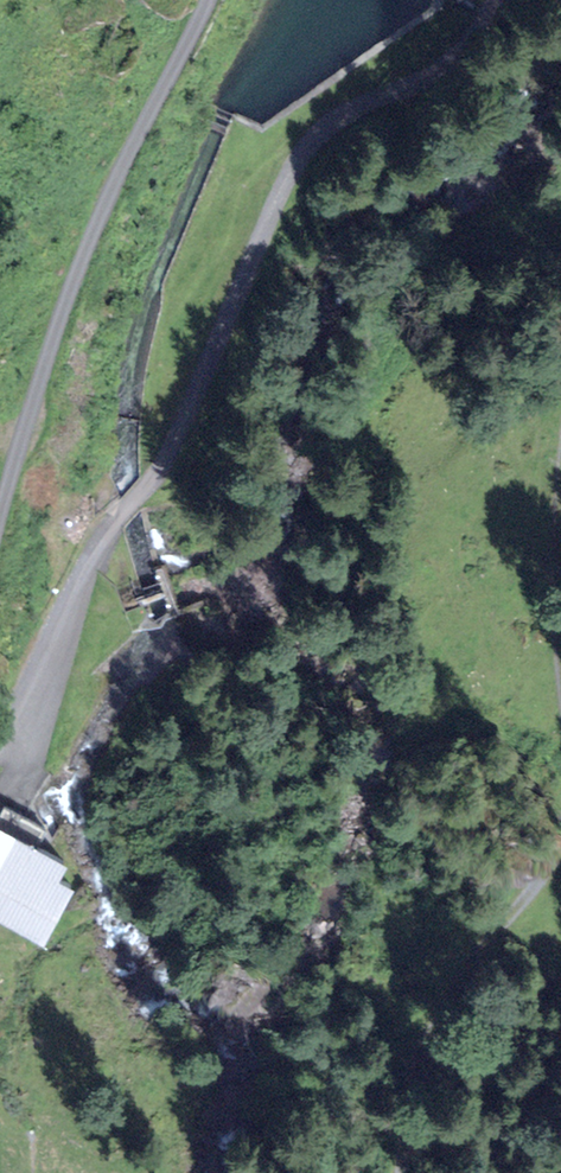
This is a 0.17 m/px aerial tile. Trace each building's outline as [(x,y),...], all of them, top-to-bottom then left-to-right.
[(44,941),(76,881),(59,872),(67,856),(38,841),(46,825),(5,803),(0,812),(0,918),(44,941)]
